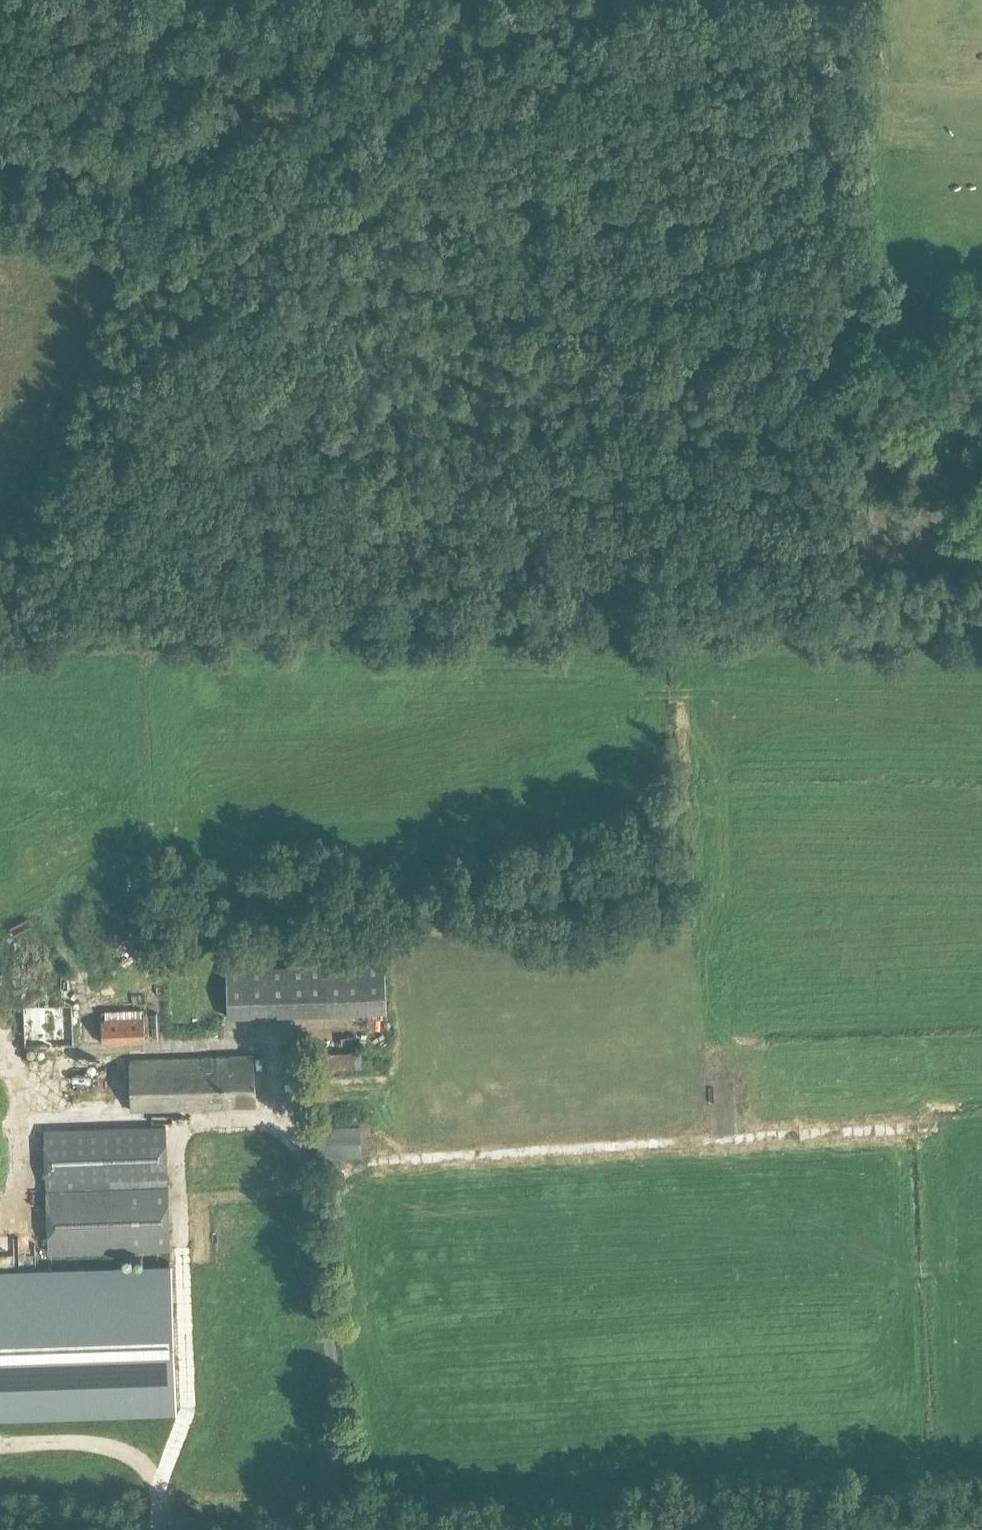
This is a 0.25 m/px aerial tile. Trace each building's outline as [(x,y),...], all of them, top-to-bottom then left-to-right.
[(274,963),(291,962),(291,943),(273,943),(274,963)] [(229,1015),(388,1010),(387,962),(227,966),(229,1015)] [(103,1042),(146,1040),(145,1012),(144,1012),(144,1009),(102,1011),(103,1042)] [(309,1051),(309,1066),(362,1066),(362,1051),(309,1051)] [(133,1109),(257,1104),(254,1054),(130,1059),(133,1109)] [(171,1248),(169,1185),(167,1126),(47,1130),(50,1252),(171,1248)] [(316,1128),(317,1157),(362,1155),(361,1126),(332,1127),(316,1128)] [(172,1277),(172,1265),(5,1271),(0,1271),(0,1421),(177,1415),(172,1277)]
